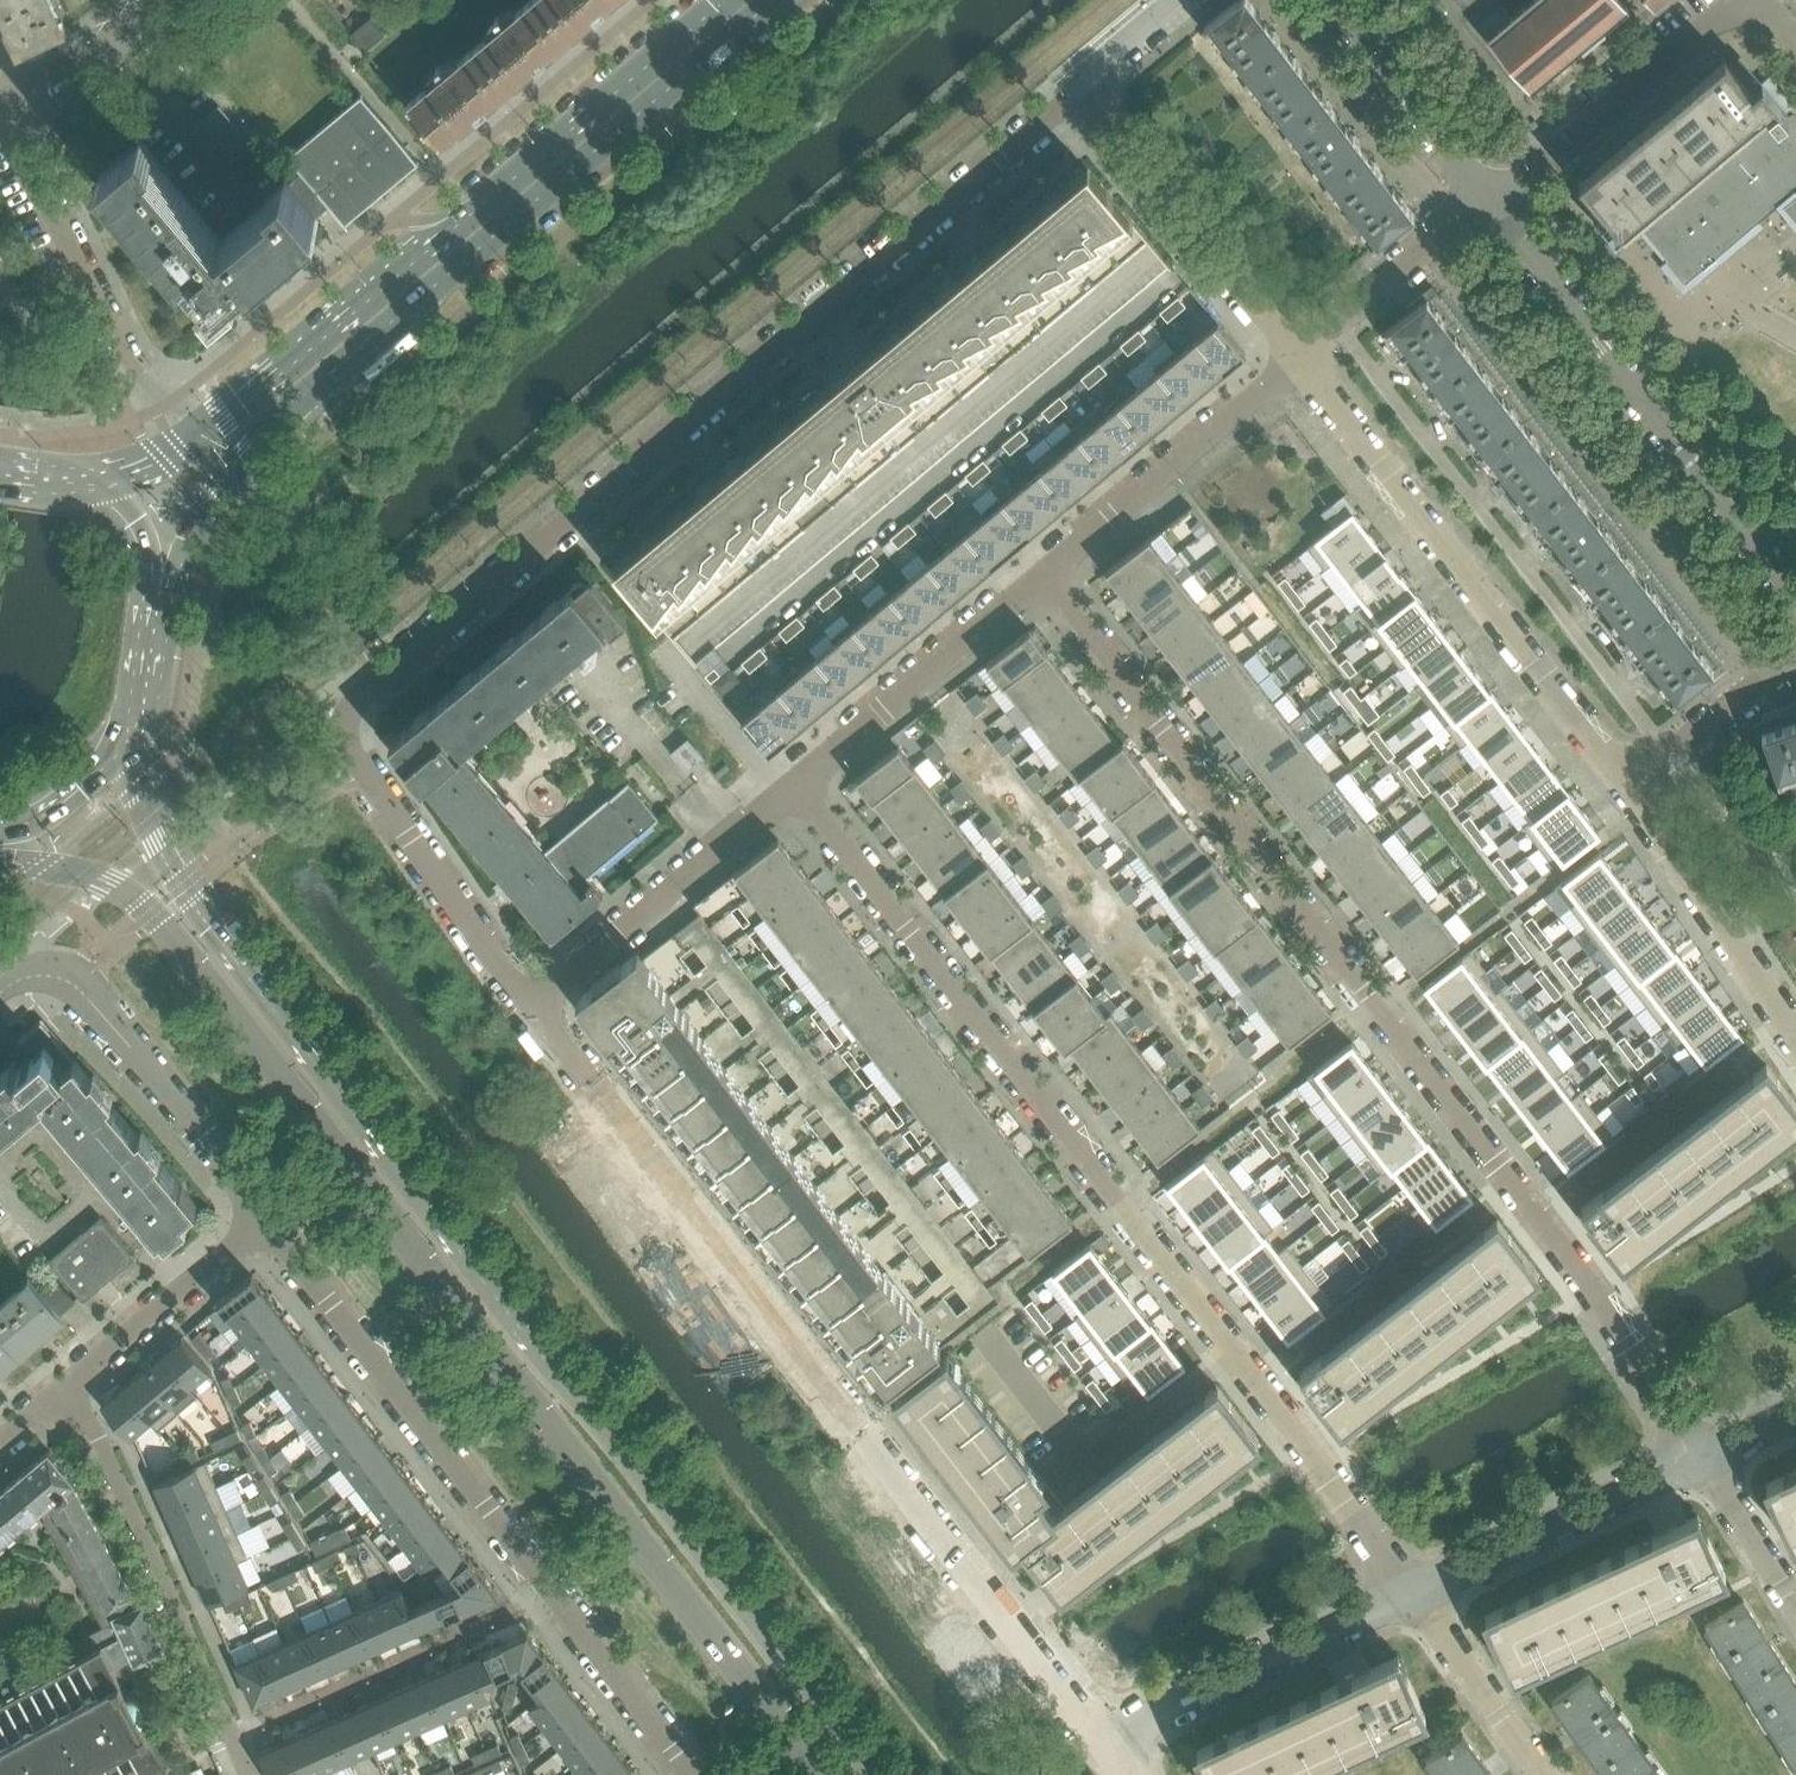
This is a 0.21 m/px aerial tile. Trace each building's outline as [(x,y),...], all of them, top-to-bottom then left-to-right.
[(5,20),(27,10),(25,4),(32,0),(0,0),(0,11),(5,20)] [(53,0),(32,0),(25,4),(27,10),(5,20),(19,50),(66,27),(53,0)] [(571,36),(540,0),(530,0),(477,44),(512,86),(571,36)] [(614,0),(540,0),(571,36),(614,0)] [(1285,47),(1265,21),(1265,20),(1259,12),(1259,13),(1249,0),(1237,0),(1211,20),(1207,23),(1208,23),(1200,30),(1202,33),(1203,33),(1215,48),(1222,42),(1246,73),(1242,76),(1244,79),(1285,47)] [(1621,0),(1531,0),(1511,16),(1504,7),(1479,28),(1516,73),(1530,90),(1628,8),(1628,7),(1621,0)] [(1667,0),(1643,0),(1653,12),(1667,0)] [(385,35),(371,17),(350,35),(364,52),(385,35)] [(442,144),(487,107),(512,86),(477,44),(441,74),(408,103),(442,144)] [(1284,131),(1325,99),(1312,82),(1313,82),(1307,74),(1306,75),(1285,47),(1244,79),(1247,82),(1251,79),(1276,111),(1286,125),(1282,128),(1284,131)] [(1795,182),(1795,114),(1793,110),(1792,111),(1769,83),(1765,86),(1761,81),(1739,55),(1728,64),(1724,59),(1579,182),(1583,187),(1583,186),(1598,204),(1597,204),(1598,204),(1620,231),(1632,221),(1684,283),(1721,252),(1721,253),(1739,238),(1759,221),(1777,206),(1773,201),(1795,182)] [(420,163),(409,150),(361,93),(360,94),(360,95),(343,109),(342,110),(335,117),(325,125),(325,124),(323,125),(324,126),(307,140),(306,139),(305,140),(306,141),(289,155),(288,154),(287,155),(301,172),(289,182),(285,178),(284,179),(287,183),(316,215),(329,205),(345,225),(347,224),(346,223),(363,209),(363,210),(365,208),(364,208),(381,194),(382,194),(383,193),(382,192),(399,178),(400,179),(401,178),(401,177),(417,163),(418,164),(420,163)] [(1324,183),(1365,151),(1345,125),(1346,124),(1343,121),(1340,117),(1339,117),(1325,99),(1284,131),(1287,134),(1291,131),(1327,177),(1322,180),(1324,183)] [(220,238),(216,233),(137,139),(101,170),(185,269),(189,266),(203,282),(201,284),(206,290),(208,288),(216,298),(248,271),(252,275),(285,247),(261,219),(254,224),(249,216),(223,238),(221,237),(220,238)] [(1414,214),(1405,203),(1392,186),(1393,186),(1387,178),(1386,179),(1365,151),(1324,183),(1327,186),(1331,183),(1374,239),(1369,242),(1372,245),(1376,242),(1377,242),(1414,214)] [(1103,240),(1129,218),(1113,199),(1107,191),(1088,169),(1060,192),(1056,195),(1034,214),(1030,217),(1008,236),(1004,239),(981,258),(978,261),(955,280),(952,283),(929,302),(925,305),(903,324),(899,327),(876,346),(859,360),(842,375),(825,389),(802,408),(798,411),(776,430),(772,433),(750,452),(746,455),(723,474),(720,477),(697,496),(694,499),(671,519),(667,522),(645,540),(641,543),(614,566),(614,567),(632,588),(655,616),(681,594),(685,598),(870,443),(867,438),(917,396),(921,400),(1106,245),(1107,245),(1103,240)] [(1773,201),(1777,206),(1786,217),(1790,214),(1795,222),(1795,182),(1773,201)] [(316,215),(287,183),(249,216),(254,224),(261,219),(285,247),(319,219),(316,215)] [(1455,333),(1451,329),(1449,326),(1453,320),(1440,303),(1433,306),(1426,295),(1408,308),(1410,310),(1409,311),(1406,313),(1381,333),(1437,405),(1460,386),(1453,377),(1475,359),(1470,353),(1474,348),(1461,330),(1455,333)] [(1177,297),(1168,304),(1176,313),(1185,306),(1177,297)] [(1176,313),(1168,304),(1159,312),(1167,321),(1176,313)] [(1211,312),(1189,330),(1197,338),(1225,371),(1246,354),(1238,345),(1211,312)] [(1137,347),(1146,339),(1138,330),(1129,337),(1137,347)] [(1137,347),(1129,337),(1120,345),(1128,354),(1137,347)] [(1197,338),(1178,354),(1177,355),(1205,388),(1225,371),(1197,338)] [(1205,388),(1177,355),(1178,354),(1175,350),(1153,368),(1156,372),(1157,371),(1185,405),(1205,388)] [(1502,394),(1499,391),(1496,387),(1501,382),(1487,364),(1481,367),(1475,359),(1453,377),(1460,386),(1437,405),(1485,467),(1508,449),(1500,439),(1523,421),(1517,414),(1521,409),(1508,391),(1502,394)] [(1106,372),(1099,363),(1090,370),(1097,380),(1106,372)] [(1097,380),(1090,370),(1081,378),(1088,387),(1097,380)] [(1185,405),(1157,371),(1156,372),(1138,388),(1166,421),(1185,405)] [(1166,421),(1138,388),(1120,403),(1118,404),(1146,438),(1166,421)] [(1067,405),(1059,396),(1050,403),(1058,413),(1067,405)] [(1146,438),(1118,404),(1120,403),(1116,399),(1094,417),(1097,422),(1098,421),(1126,454),(1146,438)] [(1058,413),(1050,403),(1041,411),(1049,420),(1058,413)] [(1126,454),(1098,421),(1097,422),(1079,437),(1106,471),(1126,454)] [(1548,456),(1546,453),(1543,449),(1548,444),(1534,426),(1528,429),(1523,421),(1500,439),(1508,449),(1485,467),(1532,528),(1555,510),(1547,499),(1570,482),(1565,476),(1569,471),(1555,453),(1548,456)] [(1028,438),(1020,429),(1011,436),(1019,446),(1028,438)] [(1019,446),(1011,436),(1002,444),(1010,453),(1019,446)] [(1106,471),(1079,437),(1059,454),(1087,487),(1106,471)] [(1087,487),(1059,454),(1052,445),(1032,461),(1040,470),(1039,470),(1067,504),(1087,487)] [(991,469),(983,460),(974,468),(982,477),(991,469)] [(982,477),(974,468),(965,475),(973,484),(982,477)] [(1067,504),(1039,470),(1022,485),(1021,486),(1049,519),(1067,504)] [(1049,519),(1021,486),(1022,485),(1019,480),(999,497),(1030,535),(1049,519)] [(1596,518),(1593,514),(1591,511),(1596,505),(1582,488),(1576,490),(1570,482),(1547,499),(1555,510),(1532,528),(1579,590),(1603,572),(1595,562),(1618,545),(1612,537),(1616,532),(1603,515),(1596,518)] [(953,501),(946,492),(937,499),(945,508),(953,501)] [(347,511),(359,502),(352,493),(340,503),(347,511)] [(1333,527),(1356,510),(1344,494),(1322,512),(1333,527)] [(1030,535),(999,497),(980,513),(983,517),(984,517),(1012,551),(1031,535),(1030,535)] [(945,508),(937,499),(928,506),(936,516),(945,508)] [(1253,586),(1191,505),(1149,537),(1166,559),(1181,579),(1197,598),(1212,618),(1227,638),(1243,658),(1258,678),(1273,698),(1289,718),(1304,738),(1320,758),(1335,778),(1350,798),(1366,818),(1381,838),(1397,858),(1412,878),(1427,898),(1443,918),(1459,939),(1500,907),(1253,586)] [(1353,514),(1317,542),(1334,563),(1370,536),(1353,514)] [(1012,551),(984,517),(983,517),(966,532),(965,533),(993,566),(1012,551)] [(916,532),(908,523),(899,530),(907,540),(916,532)] [(993,566),(965,533),(966,532),(962,528),(942,545),(945,549),(946,548),(974,582),(993,566)] [(907,540),(899,530),(891,538),(898,547),(907,540)] [(1370,536),(1334,563),(1349,584),(1385,556),(1370,536)] [(1122,592),(1166,559),(1149,537),(1106,571),(1122,592)] [(1643,579),(1641,576),(1638,572),(1643,567),(1629,549),(1623,552),(1618,545),(1595,562),(1603,572),(1579,590),(1626,651),(1650,633),(1642,623),(1665,606),(1660,599),(1664,594),(1650,576),(1643,579)] [(974,582),(946,548),(945,549),(929,563),(957,597),(974,582)] [(871,554),(862,562),(870,571),(879,563),(871,554)] [(1385,556),(1349,584),(1365,604),(1401,576),(1385,556)] [(1138,612),(1181,579),(1166,559),(1122,592),(1138,612)] [(929,563),(928,561),(909,577),(939,612),(957,597),(929,563)] [(861,579),(870,571),(862,562),(853,569),(861,579)] [(1401,576),(1365,604),(1381,624),(1417,597),(1401,576)] [(939,612),(909,577),(890,593),(920,628),(939,612)] [(545,849),(505,801),(461,749),(604,628),(611,636),(627,623),(590,579),(576,591),(573,588),(390,741),(408,763),(407,764),(511,888),(509,889),(510,891),(512,890),(552,937),(603,894),(588,876),(658,817),(628,780),(545,849)] [(1153,632),(1197,598),(1181,579),(1138,612),(1153,632)] [(833,602),(842,594),(834,585),(825,593),(833,602)] [(1275,588),(1267,594),(1277,607),(1285,601),(1275,588)] [(824,610),(833,602),(825,593),(816,600),(824,610)] [(920,628),(890,593),(872,608),(901,643),(920,628)] [(1417,597),(1381,624),(1395,644),(1431,616),(1417,597)] [(1168,652),(1212,618),(1197,598),(1153,632),(1168,652)] [(1285,601),(1277,607),(1287,620),(1295,614),(1285,601)] [(1691,641),(1688,638),(1686,634),(1690,628),(1677,611),(1671,613),(1665,606),(1642,623),(1650,633),(1626,651),(1667,704),(1668,703),(1689,687),(1695,682),(1696,681),(1698,684),(1715,671),(1707,661),(1711,655),(1698,638),(1691,641)] [(901,643),(872,608),(853,624),(883,659),(901,643)] [(805,626),(797,616),(788,624),(796,633),(805,626)] [(1431,616),(1395,644),(1410,663),(1446,635),(1431,616)] [(1184,672),(1227,638),(1212,618),(1168,652),(1184,672)] [(796,633),(788,624),(779,632),(787,641),(796,633)] [(883,659),(853,624),(835,639),(864,674),(883,659)] [(1306,628),(1298,634),(1308,648),(1316,642),(1306,628)] [(1002,683),(1046,650),(1030,629),(986,663),(1002,683)] [(1446,635),(1410,663),(1425,682),(1461,654),(1446,635)] [(1199,692),(1243,658),(1227,638),(1184,672),(1199,692)] [(864,674),(835,639),(816,655),(846,690),(864,674)] [(1316,642),(1308,648),(1319,661),(1326,655),(1316,642)] [(768,656),(760,647),(751,655),(759,664),(768,656)] [(1017,703),(1061,669),(1046,650),(1002,683),(1017,703)] [(1461,654),(1425,682),(1440,701),(1476,674),(1461,654)] [(759,664),(751,655),(742,662),(749,672),(759,664)] [(846,690),(816,655),(798,670),(827,706),(846,690)] [(1214,712),(1258,678),(1243,658),(1199,692),(1214,712)] [(711,682),(720,674),(712,665),(703,673),(711,682)] [(1336,668),(1329,674),(1339,687),(1347,681),(1336,668)] [(1032,722),(1076,688),(1061,669),(1017,703),(1032,722)] [(827,706),(798,670),(779,686),(809,721),(827,706)] [(1476,674),(1440,701),(1455,721),(1491,693),(1476,674)] [(1230,732),(1273,698),(1258,678),(1214,712),(1230,732)] [(1347,681),(1339,687),(1349,700),(1357,694),(1347,681)] [(809,721),(779,686),(760,702),(790,737),(809,721)] [(1047,741),(1090,708),(1076,688),(1032,722),(1047,741)] [(970,708),(982,700),(976,693),(965,701),(970,708)] [(1491,693),(1455,721),(1470,741),(1506,713),(1491,693)] [(1245,752),(1289,718),(1273,698),(1230,732),(1245,752)] [(975,715),(987,707),(982,700),(970,708),(975,715)] [(790,737),(760,702),(737,721),(767,756),(790,737)] [(1366,706),(1358,712),(1368,726),(1376,720),(1366,706)] [(1062,760),(1105,727),(1090,708),(1047,741),(1062,760)] [(1506,713),(1470,741),(1486,761),(1522,734),(1506,713)] [(575,726),(565,714),(557,721),(567,733),(575,726)] [(1795,721),(1791,714),(1770,722),(1771,728),(1761,731),(1769,751),(1768,751),(1769,753),(1780,786),(1781,787),(1795,781),(1795,721)] [(1261,772),(1304,738),(1289,718),(1245,752),(1261,772)] [(1376,720),(1368,726),(1379,739),(1386,733),(1376,720)] [(1076,780),(1124,743),(1123,741),(1119,744),(1105,727),(1062,760),(1076,780)] [(997,749),(1009,740),(1004,733),(992,742),(997,749)] [(1522,734),(1486,761),(1502,782),(1537,754),(1522,734)] [(1276,792),(1320,758),(1304,738),(1261,772),(1276,792)] [(702,758),(687,740),(673,752),(688,770),(702,758)] [(928,755),(940,747),(934,740),(923,749),(928,755)] [(1003,756),(1014,747),(1009,740),(997,749),(1003,756)] [(1096,795),(1139,762),(1124,743),(1076,780),(1077,781),(1082,777),(1096,795)] [(871,800),(915,766),(899,745),(855,779),(871,800)] [(1396,745),(1388,751),(1398,764),(1406,758),(1396,745)] [(933,762),(945,753),(940,747),(928,755),(933,762)] [(1537,754),(1502,782),(1517,802),(1553,774),(1537,754)] [(1291,812),(1335,778),(1320,758),(1276,792),(1291,812)] [(1406,758),(1398,764),(1408,777),(1416,771),(1406,758)] [(1110,814),(1154,781),(1139,762),(1096,795),(1110,814)] [(886,819),(929,785),(915,766),(871,800),(886,819)] [(1029,785),(1041,777),(1035,770),(1024,778),(1029,785)] [(1553,774),(1517,802),(1533,822),(1569,795),(1553,774)] [(1034,792),(1046,783),(1041,777),(1029,785),(1034,792)] [(1307,832),(1350,798),(1335,778),(1291,812),(1307,832)] [(955,795),(967,787),(962,780),(950,788),(955,795)] [(1125,834),(1169,800),(1154,781),(1110,814),(1125,834)] [(901,838),(944,804),(929,785),(886,819),(901,838)] [(1427,786),(1419,791),(1429,805),(1437,799),(1427,786)] [(961,802),(972,793),(967,787),(955,795),(961,802)] [(1569,795),(1533,822),(1548,841),(1584,814),(1569,795)] [(1322,852),(1366,818),(1350,798),(1307,832),(1322,852)] [(1437,799),(1429,805),(1439,818),(1447,812),(1437,799)] [(1140,853),(1184,819),(1169,800),(1125,834),(1140,853)] [(915,857),(959,823),(944,804),(901,838),(915,857)] [(1069,827),(1080,818),(1075,812),(1063,820),(1069,827)] [(1584,814),(1548,841),(1563,862),(1599,834),(1584,814)] [(985,834),(996,825),(991,818),(980,827),(985,834)] [(1338,871),(1381,838),(1366,818),(1322,852),(1338,871)] [(1155,872),(1198,839),(1184,819),(1140,853),(1155,872)] [(930,876),(974,843),(959,823),(915,857),(930,876)] [(990,841),(1002,832),(996,825),(985,834),(990,841)] [(1458,826),(1451,832),(1461,845),(1468,840),(1458,826)] [(750,892),(794,858),(778,838),(735,872),(750,892)] [(1353,891),(1397,858),(1381,838),(1338,871),(1353,891)] [(1170,891),(1213,858),(1198,839),(1155,872),(1170,891)] [(1468,840),(1461,845),(1471,859),(1478,853),(1468,840)] [(945,896),(989,862),(974,843),(930,876),(945,896)] [(1091,860),(1102,852),(1097,845),(1085,854),(1091,860)] [(1096,867),(1107,858),(1102,852),(1091,860),(1096,867)] [(1599,852),(1564,879),(1578,899),(1614,871),(1599,852)] [(1017,871),(1028,862),(1023,855),(1012,864),(1017,871)] [(765,912),(809,878),(794,858),(750,892),(765,912)] [(1184,911),(1228,877),(1213,858),(1170,891),(1184,911)] [(1368,911),(1412,878),(1397,858),(1353,891),(1368,911)] [(960,915),(1003,881),(989,862),(945,896),(960,915)] [(1022,878),(1034,869),(1028,862),(1017,871),(1022,878)] [(1489,866),(1481,872),(1491,885),(1499,879),(1489,866)] [(1614,871),(1578,899),(1593,918),(1629,890),(1614,871)] [(1029,1254),(1012,1233),(997,1213),(981,1193),(966,1173),(950,1153),(935,1133),(920,1113),(904,1093),(889,1073),(873,1053),(858,1033),(842,1013),(827,992),(811,973),(796,952),(781,932),(765,912),(750,892),(735,872),(693,904),(701,913),(987,1286),(1029,1254)] [(1199,930),(1243,896),(1228,877),(1184,911),(1199,930)] [(781,932),(825,898),(809,878),(765,912),(781,932)] [(1384,931),(1427,898),(1412,878),(1368,911),(1384,931)] [(1499,879),(1491,885),(1501,898),(1509,892),(1499,879)] [(975,934),(1018,900),(1003,881),(960,915),(975,934)] [(1122,897),(1134,888),(1129,881),(1117,890),(1122,897)] [(1128,904),(1139,895),(1134,888),(1122,897),(1128,904)] [(1629,890),(1593,918),(1608,937),(1644,909),(1629,890)] [(1047,909),(1058,900),(1053,893),(1041,902),(1047,909)] [(1214,949),(1258,915),(1243,896),(1199,930),(1214,949)] [(796,952),(840,918),(825,898),(781,932),(796,952)] [(1399,951),(1443,918),(1427,898),(1384,931),(1399,951)] [(989,953),(1033,919),(1018,900),(975,934),(989,953)] [(1052,916),(1063,907),(1058,900),(1047,909),(1052,916)] [(1644,909),(1608,937),(1623,956),(1659,929),(1644,909)] [(701,913),(645,956),(585,1003),(883,1390),(943,1343),(998,1300),(987,1286),(701,913)] [(1531,914),(1523,920),(1533,933),(1541,927),(1531,914)] [(1229,968),(1272,935),(1258,915),(1214,949),(1229,968)] [(811,973),(856,939),(840,918),(796,952),(811,973)] [(1416,973),(1459,939),(1443,918),(1399,951),(1416,973)] [(1004,972),(1048,939),(1033,919),(989,953),(1004,972)] [(1150,937),(1161,928),(1156,921),(1145,930),(1150,937)] [(1541,927),(1533,933),(1543,947),(1551,941),(1541,927)] [(1155,944),(1167,935),(1161,928),(1150,937),(1155,944)] [(1512,929),(1504,935),(1514,948),(1522,942),(1512,929)] [(1659,929),(1623,956),(1639,978),(1675,950),(1659,929)] [(1074,949),(1085,940),(1080,934),(1068,942),(1074,949)] [(1244,987),(1287,954),(1272,935),(1229,968),(1244,987)] [(827,992),(871,958),(856,939),(811,973),(827,992)] [(1019,992),(1063,958),(1048,939),(1004,972),(1019,992)] [(1079,956),(1090,947),(1085,940),(1074,949),(1079,956)] [(1522,942),(1514,948),(1524,961),(1532,955),(1522,942)] [(1675,950),(1639,978),(1656,999),(1692,971),(1675,950)] [(1560,953),(1553,959),(1563,972),(1570,966),(1560,953)] [(1258,1007),(1302,973),(1287,954),(1244,987),(1258,1007)] [(842,1013),(886,979),(871,958),(827,992),(842,1013)] [(1034,1011),(1077,977),(1063,958),(1019,992),(1034,1011)] [(1182,974),(1193,965),(1188,958),(1176,967),(1182,974)] [(1462,958),(1426,985),(1441,1005),(1477,978),(1462,958)] [(1187,981),(1198,972),(1193,965),(1182,974),(1187,981)] [(1570,966),(1563,972),(1573,985),(1580,979),(1570,966)] [(1541,967),(1534,973),(1544,986),(1551,980),(1541,967)] [(1106,986),(1117,977),(1112,970),(1100,979),(1106,986)] [(1692,971),(1656,999),(1672,1021),(1708,993),(1692,971)] [(1273,1026),(1317,992),(1302,973),(1258,1007),(1273,1026)] [(1049,1030),(1092,996),(1077,977),(1034,1011),(1049,1030)] [(1111,993),(1122,984),(1117,977),(1106,986),(1111,993)] [(1477,978),(1441,1005),(1456,1025),(1492,997),(1477,978)] [(858,1033),(902,999),(886,979),(842,1013),(858,1033)] [(1551,980),(1544,986),(1554,1000),(1562,994),(1551,980)] [(1289,1046),(1333,1013),(1317,992),(1273,1026),(1289,1046)] [(1591,993),(1584,999),(1594,1012),(1602,1007),(1591,993)] [(1708,993),(1672,1021),(1689,1042),(1725,1014),(1708,993)] [(1064,1049),(1111,1012),(1110,1011),(1106,1014),(1092,996),(1049,1030),(1064,1049)] [(1492,997),(1456,1025),(1471,1044),(1507,1016),(1492,997)] [(1209,1014),(1220,1005),(1215,998),(1204,1007),(1209,1014)] [(873,1053),(917,1019),(902,999),(858,1033),(873,1053)] [(1214,1021),(1226,1012),(1220,1005),(1209,1014),(1214,1021)] [(1137,1023),(1149,1014),(1144,1007),(1132,1016),(1137,1023)] [(1602,1007),(1594,1012),(1604,1026),(1612,1020),(1602,1007)] [(1573,1008),(1565,1014),(1575,1027),(1583,1021),(1573,1008)] [(1083,1065),(1126,1031),(1111,1012),(1064,1049),(1065,1051),(1069,1047),(1083,1065)] [(1143,1030),(1154,1021),(1149,1014),(1137,1023),(1143,1030)] [(1725,1014),(1689,1042),(1706,1064),(1742,1037),(1725,1014)] [(1507,1016),(1471,1044),(1486,1063),(1522,1035),(1507,1016)] [(889,1073),(933,1039),(917,1019),(873,1053),(889,1073)] [(1583,1021),(1575,1027),(1585,1040),(1593,1034),(1583,1021)] [(197,1204),(125,1119),(75,1059),(73,1061),(41,1024),(19,1042),(32,1056),(20,1066),(40,1091),(38,1093),(143,1217),(142,1218),(158,1237),(197,1204)] [(1098,1084),(1141,1051),(1126,1031),(1083,1065),(1098,1084)] [(1241,1051),(1252,1042),(1247,1035),(1235,1044),(1241,1051)] [(1522,1035),(1486,1063),(1500,1082),(1502,1084),(1538,1057),(1522,1035)] [(1625,1036),(1617,1042),(1627,1055),(1635,1050),(1625,1036)] [(904,1093),(948,1059),(933,1039),(889,1073),(904,1093)] [(1246,1058),(1257,1049),(1252,1042),(1241,1051),(1246,1058)] [(1352,1042),(1316,1070),(1332,1090),(1367,1062),(1352,1042)] [(1167,1061),(1178,1052),(1173,1045),(1162,1054),(1167,1061)] [(1635,1050),(1627,1055),(1637,1069),(1645,1063),(1635,1050)] [(1112,1103),(1156,1070),(1141,1051),(1098,1084),(1112,1103)] [(1606,1051),(1598,1057),(1608,1070),(1616,1064),(1606,1051)] [(1172,1068),(1184,1059),(1178,1052),(1167,1061),(1172,1068)] [(1538,1057),(1502,1084),(1515,1101),(1519,1106),(1555,1078),(1538,1057)] [(920,1113),(964,1079),(948,1059),(904,1093),(920,1113)] [(38,1093),(40,1091),(20,1066),(15,1060),(13,1062),(12,1062),(0,1072),(0,1124),(25,1103),(38,1093)] [(1367,1062),(1332,1090),(1346,1109),(1382,1081),(1367,1062)] [(1581,1207),(1623,1261),(1795,1126),(1795,1102),(1766,1063),(1581,1207)] [(1616,1064),(1608,1070),(1618,1083),(1626,1077),(1616,1064)] [(1127,1123),(1171,1089),(1156,1070),(1112,1103),(1127,1123)] [(1651,1071),(1644,1077),(1652,1088),(1660,1083),(1651,1071)] [(1555,1078),(1519,1106),(1530,1121),(1535,1127),(1571,1100),(1555,1078)] [(935,1133),(979,1099),(964,1079),(920,1113),(935,1133)] [(1382,1081),(1346,1109),(1362,1129),(1397,1101),(1382,1081)] [(1197,1099),(1208,1091),(1203,1084),(1191,1093),(1197,1099)] [(1632,1086),(1625,1092),(1633,1103),(1641,1097),(1632,1086)] [(1142,1142),(1185,1108),(1171,1089),(1127,1123),(1142,1142)] [(1202,1106),(1213,1097),(1208,1091),(1197,1099),(1202,1106)] [(950,1153),(994,1119),(979,1099),(935,1133),(950,1153)] [(1571,1100),(1535,1127),(1547,1142),(1552,1149),(1588,1121),(1571,1100)] [(1397,1101),(1362,1129),(1376,1148),(1412,1120),(1397,1101)] [(1158,1162),(1201,1129),(1185,1108),(1142,1142),(1158,1162)] [(1278,1110),(1271,1116),(1281,1129),(1288,1123),(1278,1110)] [(966,1173),(1010,1139),(994,1119),(950,1153),(966,1173)] [(1412,1120),(1376,1148),(1391,1167),(1427,1139),(1412,1120)] [(1588,1121),(1552,1149),(1568,1170),(1604,1143),(1588,1121)] [(1288,1123),(1281,1129),(1291,1142),(1298,1136),(1288,1123)] [(1259,1124),(1252,1130),(1262,1144),(1269,1138),(1259,1124)] [(1269,1138),(1262,1144),(1272,1157),(1279,1151),(1269,1138)] [(981,1193),(1025,1159),(1010,1139),(966,1173),(981,1193)] [(1427,1139),(1391,1167),(1406,1186),(1442,1158),(1427,1139)] [(1309,1149),(1301,1155),(1311,1168),(1319,1163),(1309,1149)] [(1203,1157),(1167,1184),(1183,1204),(1218,1177),(1203,1157)] [(1442,1158),(1406,1186),(1420,1205),(1456,1178),(1442,1158)] [(997,1213),(1041,1179),(1025,1159),(981,1193),(997,1213)] [(1319,1163),(1311,1168),(1321,1182),(1329,1176),(1319,1163)] [(1290,1164),(1282,1170),(1292,1183),(1300,1177),(1290,1164)] [(1218,1177),(1183,1204),(1197,1224),(1233,1196),(1218,1177)] [(1300,1177),(1292,1183),(1302,1196),(1310,1190),(1300,1177)] [(1456,1178),(1420,1205),(1437,1227),(1473,1199),(1456,1178)] [(1012,1233),(1056,1199),(1041,1179),(997,1213),(1012,1233)] [(1338,1187),(1330,1193),(1340,1206),(1348,1200),(1338,1187)] [(1233,1196),(1197,1224),(1214,1245),(1249,1217),(1233,1196)] [(1029,1254),(1073,1220),(1056,1199),(1012,1233),(1029,1254)] [(1348,1200),(1340,1206),(1350,1219),(1358,1214),(1348,1200)] [(1319,1202),(1311,1208),(1321,1221),(1329,1215),(1319,1202)] [(1329,1215),(1321,1221),(1331,1234),(1339,1228),(1329,1215)] [(83,1300),(134,1257),(101,1217),(50,1260),(83,1300)] [(1249,1217),(1214,1245),(1227,1263),(1263,1235),(1249,1217)] [(1307,1366),(1300,1372),(1341,1425),(1539,1272),(1497,1219),(1491,1223),(1456,1251),(1405,1290),(1343,1338),(1307,1366)] [(1367,1226),(1360,1231),(1370,1245),(1377,1239),(1367,1226)] [(1263,1235),(1227,1263),(1242,1282),(1278,1254),(1263,1235)] [(1377,1239),(1370,1245),(1380,1258),(1387,1252),(1377,1239)] [(1348,1240),(1341,1246),(1351,1259),(1358,1253),(1348,1240)] [(1091,1243),(1055,1271),(1070,1291),(1106,1263),(1091,1243)] [(1358,1253),(1351,1259),(1361,1272),(1369,1267),(1358,1253)] [(1278,1254),(1242,1282),(1257,1301),(1293,1273),(1278,1254)] [(1106,1263),(1070,1291),(1085,1310),(1121,1282),(1106,1263)] [(1293,1273),(1257,1301),(1272,1320),(1308,1293),(1293,1273)] [(233,1322),(268,1296),(252,1275),(217,1301),(220,1305),(233,1322)] [(43,1293),(29,1276),(28,1278),(30,1280),(0,1305),(0,1337),(15,1355),(37,1336),(38,1337),(39,1336),(41,1338),(49,1331),(48,1329),(49,1328),(48,1327),(62,1316),(59,1312),(43,1293)] [(74,1299),(58,1281),(43,1293),(59,1312),(74,1299)] [(1121,1282),(1085,1310),(1101,1330),(1137,1303),(1121,1282)] [(1308,1293),(1272,1320),(1288,1342),(1324,1314),(1308,1293)] [(249,1343),(284,1316),(268,1296),(233,1322),(249,1343)] [(1033,1299),(1025,1304),(1035,1318),(1043,1312),(1033,1299)] [(1137,1303),(1101,1330),(1115,1349),(1151,1321),(1137,1303)] [(1043,1312),(1035,1318),(1046,1331),(1053,1325),(1043,1312)] [(265,1363),(299,1336),(284,1316),(249,1343),(265,1363)] [(1151,1321),(1115,1349),(1132,1370),(1168,1343),(1151,1321)] [(208,1344),(199,1333),(191,1339),(201,1350),(208,1344)] [(210,1370),(182,1336),(162,1353),(190,1387),(210,1370)] [(280,1383),(315,1357),(299,1336),(265,1363),(280,1383)] [(8,1358),(10,1360),(15,1355),(0,1337),(0,1365),(8,1358)] [(1063,1338),(1056,1344),(1066,1357),(1073,1351),(1063,1338)] [(1168,1343),(1132,1370),(1149,1393),(1185,1365),(1168,1343)] [(217,1355),(208,1344),(201,1350),(210,1361),(217,1355)] [(1073,1351),(1066,1357),(1076,1370),(1083,1364),(1073,1351)] [(190,1387),(162,1353),(142,1370),(170,1404),(171,1403),(190,1387)] [(947,1353),(894,1394),(1013,1547),(1022,1541),(1066,1507),(1064,1504),(1041,1475),(1024,1452),(963,1373),(947,1353)] [(296,1404),(331,1377),(315,1357),(280,1383),(296,1404)] [(170,1404),(142,1370),(122,1387),(150,1421),(157,1430),(178,1412),(171,1403),(170,1404)] [(230,1376),(221,1379),(227,1392),(235,1388),(230,1376)] [(312,1424),(346,1397),(331,1377),(296,1404),(312,1424)] [(1094,1378),(1086,1384),(1097,1397),(1104,1391),(1094,1378)] [(1066,1507),(1022,1541),(1062,1592),(1259,1439),(1217,1385),(1064,1504),(1066,1507)] [(150,1421),(122,1387),(102,1404),(130,1437),(133,1435),(150,1421)] [(241,1401),(235,1388),(227,1392),(233,1405),(241,1401)] [(1104,1391),(1097,1397),(1107,1410),(1114,1404),(1104,1391)] [(327,1444),(362,1418),(346,1397),(312,1424),(327,1444)] [(343,1465),(378,1438),(362,1418),(327,1444),(343,1465)] [(250,1422),(242,1425),(248,1438),(256,1434),(250,1422)] [(241,1438),(237,1430),(224,1436),(228,1444),(241,1438)] [(228,1444),(224,1436),(211,1442),(215,1450),(228,1444)] [(359,1485),(394,1458),(378,1438),(343,1465),(359,1485)] [(270,1457),(263,1445),(255,1450),(262,1462),(270,1457)] [(199,1457),(196,1449),(183,1455),(186,1463),(199,1457)] [(42,1511),(104,1624),(0,1680),(0,1685),(6,1696),(101,1644),(121,1679),(138,1669),(135,1664),(140,1662),(166,1650),(144,1600),(144,1601),(136,1604),(131,1595),(133,1594),(104,1543),(101,1536),(98,1531),(94,1524),(73,1484),(75,1481),(49,1450),(0,1491),(0,1546),(42,1511)] [(258,1466),(251,1454),(243,1459),(250,1471),(258,1466)] [(186,1463),(183,1455),(170,1460),(174,1469),(186,1463)] [(277,1470),(270,1457),(262,1462),(270,1474),(277,1470)] [(374,1505),(409,1479),(394,1458),(359,1485),(374,1505)] [(216,1485),(205,1461),(155,1483),(166,1508),(206,1490),(216,1485)] [(1765,1483),(1793,1543),(1795,1542),(1795,1469),(1765,1483)] [(264,1476),(256,1480),(263,1493),(271,1488),(264,1476)] [(390,1526),(425,1499),(409,1479),(374,1505),(390,1526)] [(278,1500),(271,1488),(263,1493),(270,1505),(278,1500)] [(297,1502),(290,1489),(282,1494),(289,1506),(297,1502)] [(217,1513),(206,1490),(166,1508),(176,1531),(217,1513)] [(406,1546),(441,1519),(425,1499),(390,1526),(406,1546)] [(305,1514),(297,1502),(289,1506),(296,1518),(305,1514)] [(227,1537),(217,1513),(176,1531),(187,1555),(227,1537)] [(1698,1515),(1485,1615),(1513,1675),(1726,1575),(1698,1515)] [(439,1553),(456,1540),(441,1519),(406,1546),(422,1567),(439,1554),(439,1553)] [(299,1533),(291,1521),(283,1525),(291,1538),(299,1533)] [(345,1526),(336,1530),(342,1543),(351,1539),(345,1526)] [(342,1543),(336,1530),(328,1534),(334,1547),(342,1543)] [(306,1545),(299,1533),(291,1538),(298,1550),(306,1545)] [(334,1547),(328,1534),(319,1538),(325,1550),(334,1547)] [(238,1560),(227,1537),(187,1555),(197,1578),(238,1560)] [(325,1550),(319,1538),(311,1541),(316,1554),(325,1550)] [(498,1594),(456,1540),(439,1553),(439,1554),(463,1585),(477,1603),(498,1594)] [(361,1551),(357,1542),(344,1548),(348,1556),(361,1551)] [(338,1551),(325,1557),(329,1565),(342,1559),(338,1551)] [(329,1565),(325,1557),(312,1562),(316,1571),(329,1565)] [(249,1585),(238,1560),(197,1578),(208,1603),(249,1585)] [(295,1570),(282,1576),(286,1584),(299,1578),(295,1570)] [(286,1584),(282,1576),(269,1582),(273,1590),(286,1584)] [(419,1629),(477,1603),(463,1585),(411,1609),(410,1609),(419,1629)] [(410,1609),(411,1609),(402,1589),(378,1600),(395,1640),(419,1629),(410,1609)] [(252,1600),(248,1591),(235,1597),(239,1605),(252,1600)] [(239,1605),(235,1597),(222,1602),(226,1611),(239,1605)] [(395,1640),(378,1600),(354,1610),(372,1650),(395,1640)] [(1779,1658),(1743,1603),(1708,1626),(1743,1681),(1779,1658)] [(372,1650),(354,1610),(331,1621),(349,1661),(372,1650)] [(349,1661),(331,1621),(307,1631),(325,1671),(349,1661)] [(325,1671),(307,1631),(284,1642),(302,1682),(325,1671)] [(519,1665),(527,1632),(471,1657),(482,1682),(483,1681),(519,1665)] [(564,1680),(527,1632),(519,1665),(542,1696),(543,1697),(564,1680)] [(302,1682),(284,1642),(260,1652),(278,1692),(302,1682)] [(169,1768),(144,1722),(146,1719),(148,1713),(148,1707),(147,1702),(143,1697),(139,1693),(133,1691),(127,1691),(121,1679),(101,1644),(6,1696),(0,1699),(0,1774),(157,1774),(169,1768)] [(278,1692),(260,1652),(236,1663),(254,1703),(278,1692)] [(1197,1749),(1209,1774),(1298,1774),(1426,1715),(1398,1655),(1197,1749)] [(482,1682),(471,1657),(448,1667),(466,1707),(490,1696),(483,1681),(482,1682)] [(1795,1724),(1795,1685),(1779,1658),(1743,1681),(1778,1736),(1795,1724)] [(466,1707),(448,1667),(424,1678),(442,1718),(466,1707)] [(1635,1739),(1609,1703),(1589,1676),(1554,1700),(1600,1764),(1635,1739)] [(442,1718),(424,1678),(401,1688),(419,1728),(442,1718)] [(545,1727),(580,1700),(564,1680),(543,1697),(542,1696),(529,1706),(545,1727)] [(515,1697),(518,1683),(509,1681),(506,1695),(515,1697)] [(419,1728),(401,1688),(377,1699),(395,1739),(419,1728)] [(511,1711),(515,1697),(506,1695),(502,1708),(511,1711)] [(395,1739),(377,1699),(354,1709),(372,1749),(395,1739)] [(561,1747),(596,1721),(580,1700),(545,1727),(561,1747)] [(372,1749),(354,1709),(331,1720),(348,1760),(372,1749)] [(348,1760),(331,1720),(307,1730),(325,1770),(348,1760)] [(577,1768),(611,1741),(596,1721),(561,1747),(577,1768)] [(1778,1736),(1795,1763),(1795,1724),(1778,1736)] [(307,1730),(284,1741),(299,1774),(315,1774),(325,1770),(307,1730)] [(524,1746),(518,1734),(510,1737),(516,1750),(524,1746)] [(1481,1761),(1462,1735),(1428,1760),(1438,1774),(1491,1774),(1481,1761)] [(1643,1751),(1635,1739),(1600,1764),(1608,1774),(1660,1774),(1643,1751)] [(284,1741),(260,1752),(259,1752),(268,1772),(270,1774),(299,1774),(284,1741)] [(627,1761),(611,1741),(577,1768),(582,1774),(609,1774),(627,1761)] [(501,1752),(498,1744),(485,1750),(489,1758),(501,1752)] [(530,1759),(524,1746),(516,1750),(522,1763),(530,1759)] [(489,1758),(485,1750),(472,1755),(476,1764),(489,1758)] [(504,1768),(500,1759),(487,1765),(491,1773),(504,1768)] [(627,1761),(609,1774),(637,1774),(627,1761)] [(451,1765),(438,1771),(440,1774),(451,1774),(454,1773),(451,1765)] [(487,1765),(474,1771),(476,1774),(487,1774),(491,1773),(487,1765)]
